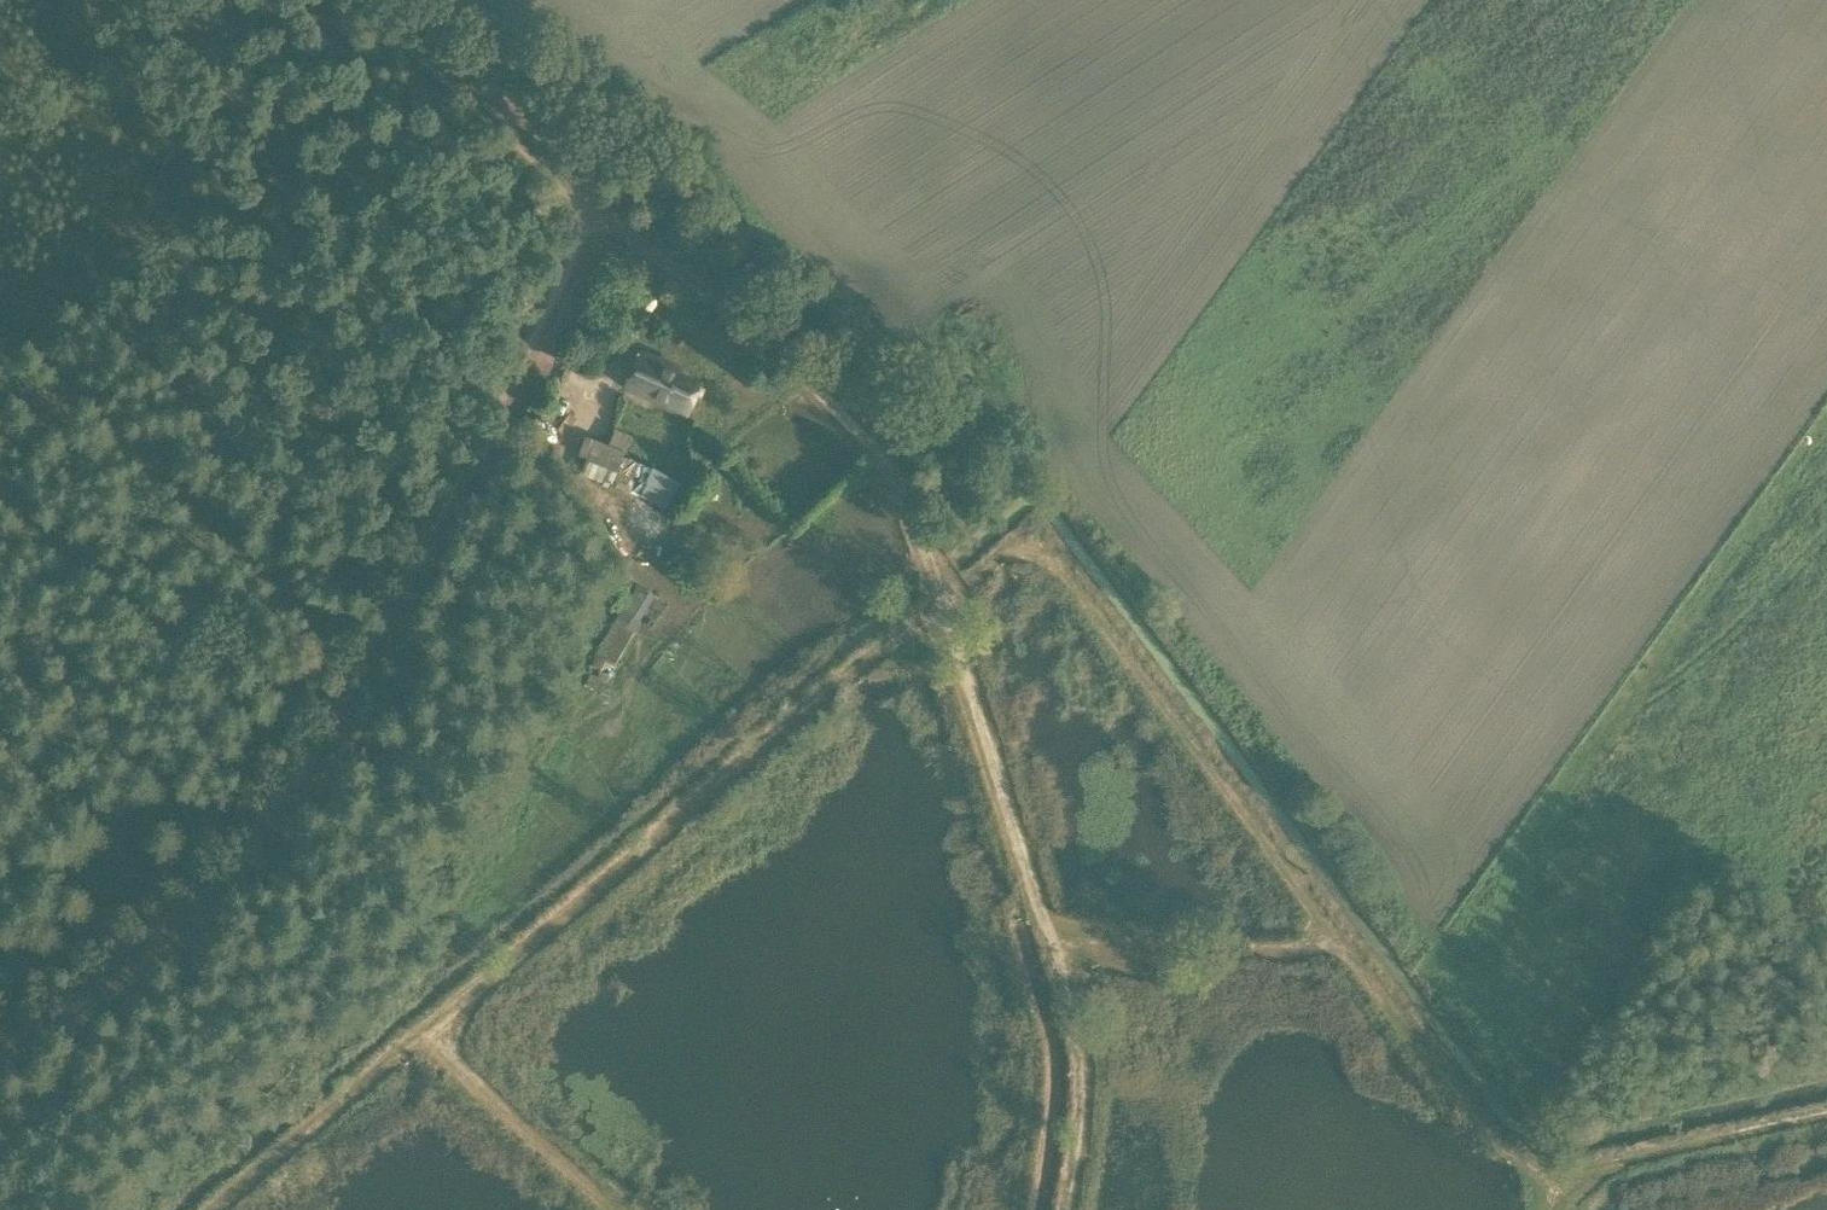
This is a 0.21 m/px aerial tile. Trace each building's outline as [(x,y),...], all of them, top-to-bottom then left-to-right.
[(638,357),(624,389),(687,416),(700,386),(681,377),(683,372),(639,353),(638,355),(637,355),(636,356),(638,357)] [(612,486),(612,487),(639,498),(650,470),(622,459),(630,438),(614,432),(608,447),(585,438),(577,458),(585,461),(580,474),(612,486)] [(593,653),(615,666),(635,631),(613,619),(593,653)]
